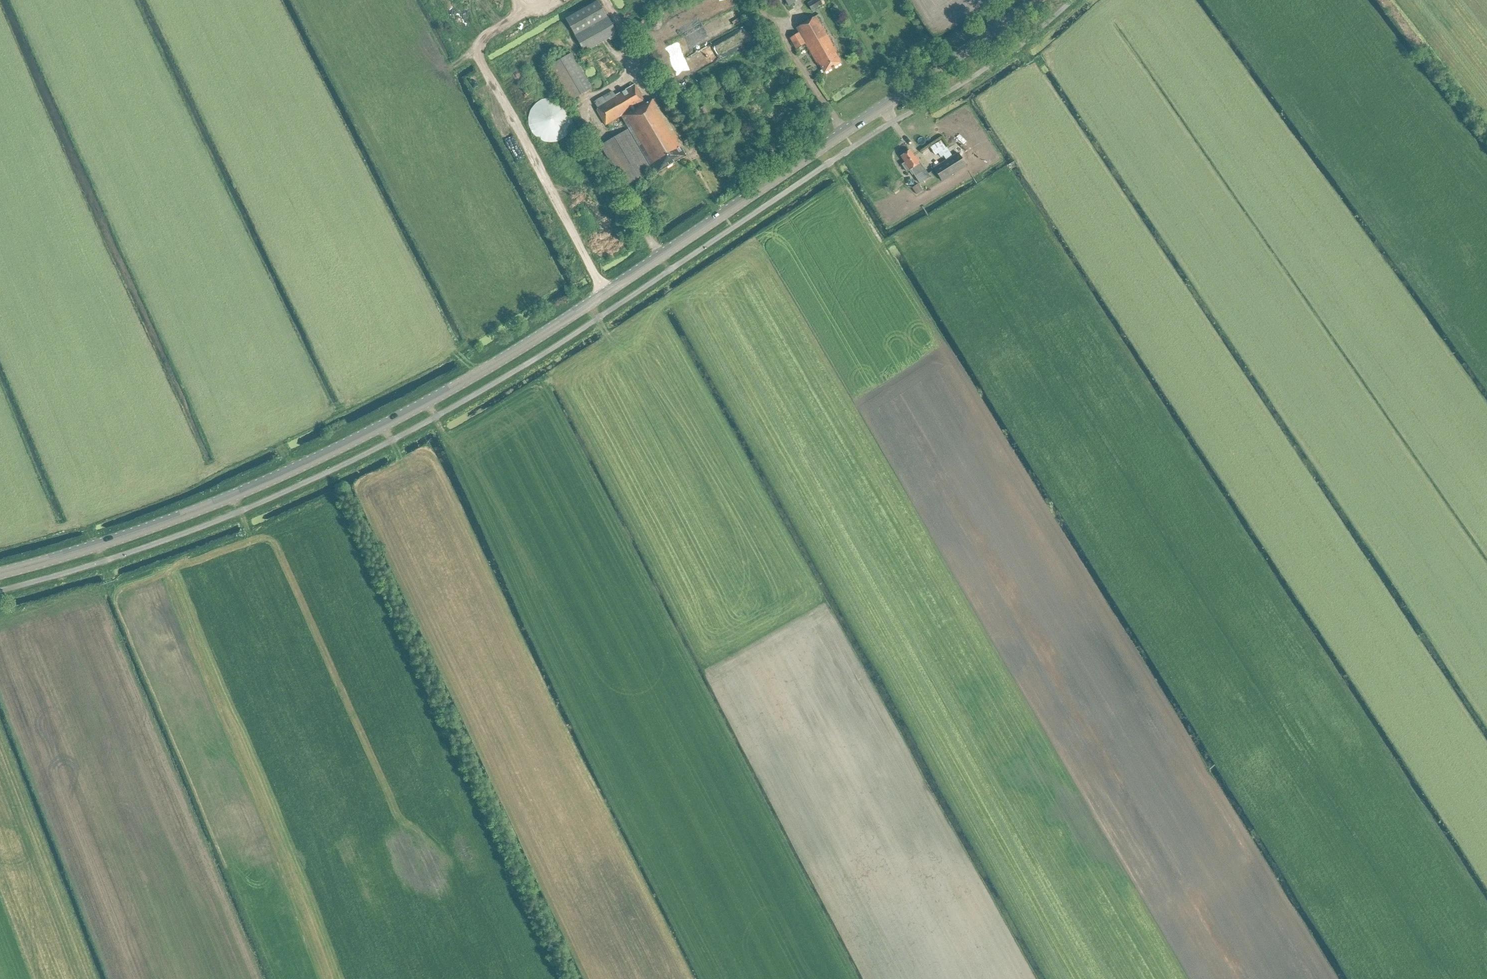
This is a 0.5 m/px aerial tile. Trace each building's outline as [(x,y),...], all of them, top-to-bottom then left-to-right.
[(607,17),(597,0),(565,19),(584,52),(617,33),(608,17),(607,17)] [(720,11),(730,4),(728,0),(712,0),(720,11)] [(823,4),(821,0),(811,0),(807,2),(811,10),(823,4)] [(836,53),(814,17),(795,29),(797,32),(794,33),(796,35),(789,39),(796,50),(804,44),(817,64),(818,63),(824,73),(840,63),(835,54),(836,53)] [(581,61),(590,57),(587,52),(579,57),(581,61)] [(568,102),(592,88),(572,53),(548,66),(568,102)] [(646,104),(634,84),(615,95),(612,90),(593,102),(598,109),(596,109),(606,125),(621,115),(654,173),(656,173),(685,156),(676,140),(677,139),(654,99),(646,104)] [(550,142),(556,141),(561,139),(566,135),(569,131),(572,125),(572,120),(572,114),(569,109),(566,104),(561,101),(556,98),(550,98),(545,98),(539,101),(535,104),(531,109),(529,114),(528,120),(529,125),(531,131),(535,135),(539,139),(545,141),(550,142)] [(623,186),(647,172),(651,170),(628,129),(600,146),(623,186)] [(949,142),(956,151),(960,148),(954,139),(949,142)] [(929,147),(935,155),(945,148),(940,140),(929,147)] [(913,157),(909,150),(900,156),(905,162),(901,165),(906,172),(910,170),(919,183),(929,177),(923,168),(922,168),(919,163),(914,156),(913,157)] [(941,181),(965,166),(957,153),(933,168),(941,181)] [(922,191),(918,184),(911,188),(916,195),(922,191)]
